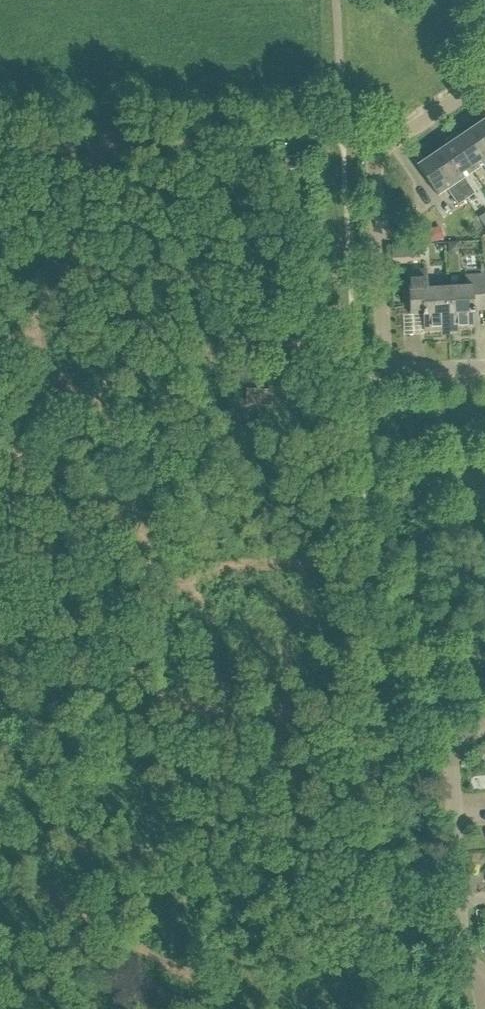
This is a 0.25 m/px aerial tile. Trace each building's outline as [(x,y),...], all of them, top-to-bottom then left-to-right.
[(484,150),(484,114),(480,117),(483,120),(471,128),(484,150)] [(473,170),(482,164),(484,167),(484,150),(471,128),(459,136),(457,133),(451,137),(473,170)] [(435,152),(466,198),(475,192),(464,176),(473,170),(451,137),(445,141),(448,144),(435,152)] [(447,188),(458,204),(466,198),(435,152),(423,161),(421,157),(414,161),(437,194),(447,188)] [(285,157),(285,170),(299,169),(299,157),(285,157)] [(457,243),(448,244),(448,253),(455,253),(457,251),(457,243)] [(401,245),(390,246),(391,259),(402,258),(401,245)] [(450,329),(475,328),(474,311),(484,310),(484,279),(484,274),(465,274),(466,285),(448,286),(450,329)] [(423,313),(424,330),(450,329),(448,286),(428,287),(427,277),(408,278),(410,314),(423,313)]
